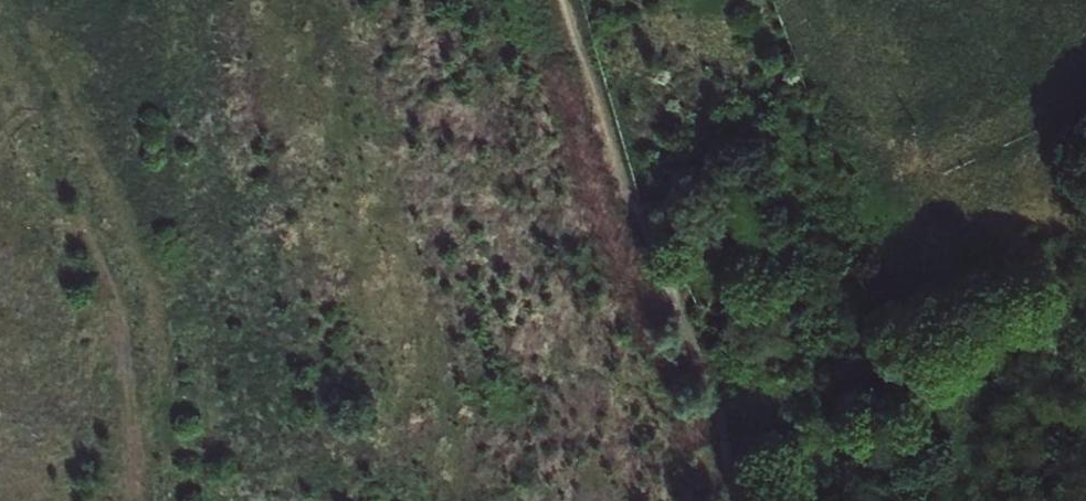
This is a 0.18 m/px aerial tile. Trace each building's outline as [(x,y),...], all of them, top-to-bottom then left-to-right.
[(742,135),(724,141),(727,150),(745,143),(742,135)]
